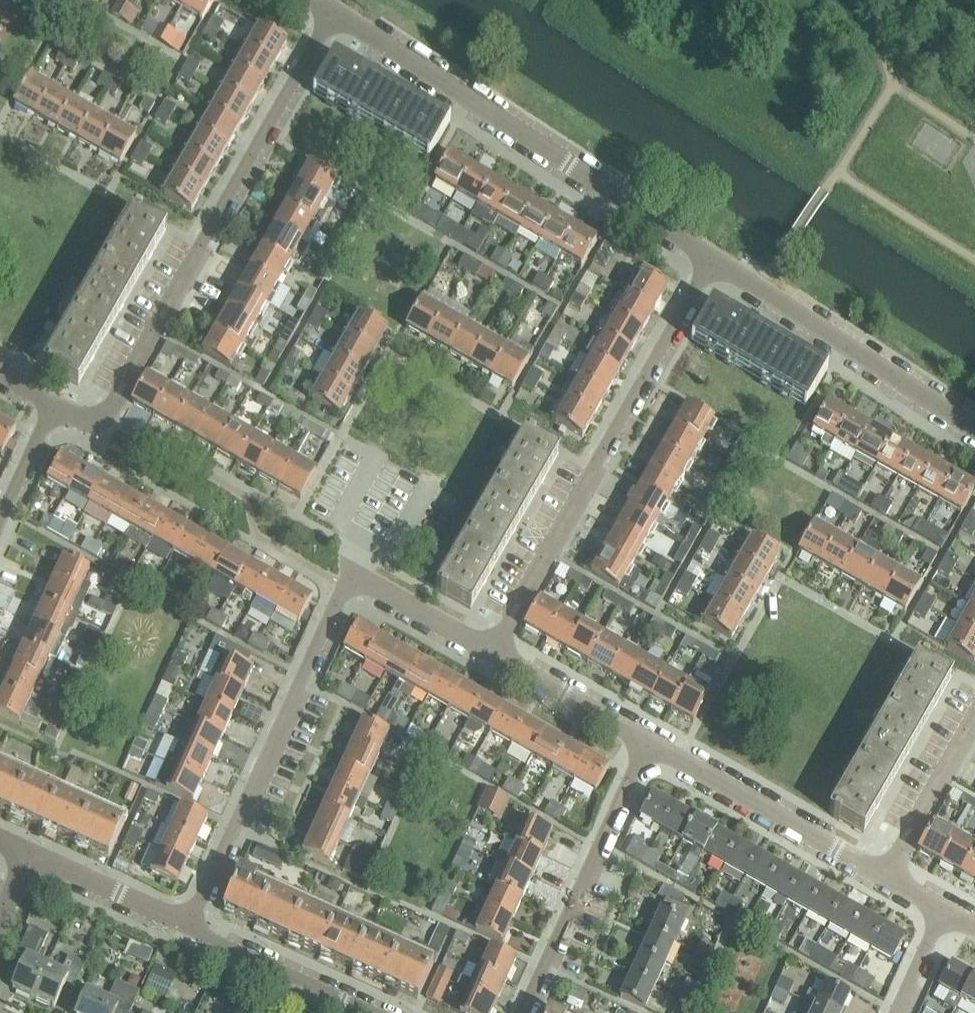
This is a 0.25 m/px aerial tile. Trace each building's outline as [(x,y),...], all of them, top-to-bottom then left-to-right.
[(186,0),(165,0),(181,9),(186,0)] [(214,0),(186,0),(181,9),(202,21),(214,0)] [(121,21),(128,7),(118,2),(111,15),(121,21)] [(132,27),(139,14),(128,7),(121,21),(132,27)] [(219,34),(224,24),(213,18),(207,27),(219,34)] [(286,44),(246,22),(239,34),(253,42),(248,50),(275,64),(286,44)] [(161,44),(169,31),(160,26),(152,39),(161,44)] [(214,43),(219,34),(207,27),(202,36),(214,43)] [(173,51),(181,38),(169,31),(161,44),(173,51)] [(289,38),(279,32),(276,37),(287,42),(289,38)] [(262,86),(275,64),(248,50),(236,71),(262,86)] [(64,67),(71,56),(62,51),(56,62),(64,67)] [(74,72),(80,61),(71,56),(64,67),(74,72)] [(448,123),(334,59),(319,84),(318,83),(315,87),(317,88),(313,95),(428,159),(432,152),(433,154),(436,149),(434,148),(448,123)] [(195,75),(201,66),(189,60),(184,69),(195,75)] [(190,85),(195,75),(184,69),(178,78),(190,85)] [(251,106),(262,86),(236,71),(224,92),(251,106)] [(107,91),(113,80),(104,74),(97,86),(107,91)] [(35,118),(50,91),(30,79),(14,106),(35,118)] [(116,96),(122,85),(113,80),(107,91),(116,96)] [(56,130),(71,103),(50,91),(35,118),(56,130)] [(238,128),(251,106),(224,92),(212,114),(238,128)] [(149,115),(155,103),(146,98),(139,110),(149,115)] [(172,117),(177,108),(165,101),(160,110),(172,117)] [(77,142),(92,115),(71,103),(56,130),(77,142)] [(166,126),(172,117),(160,110),(155,120),(166,126)] [(227,148),(238,128),(212,114),(201,133),(227,148)] [(98,154),(113,127),(92,115),(77,142),(98,154)] [(119,166),(134,139),(113,127),(98,154),(119,166)] [(215,169),(227,148),(201,133),(189,154),(215,169)] [(148,159),(153,149),(142,143),(136,152),(148,159)] [(143,168),(148,159),(136,152),(131,162),(143,168)] [(203,190),(215,169),(189,154),(177,175),(203,190)] [(455,195),(470,169),(449,157),(433,182),(455,195)] [(326,202),(338,182),(310,165),(298,186),(326,202)] [(476,207),(491,181),(470,169),(455,195),(476,207)] [(190,212),(203,190),(177,175),(164,197),(190,212)] [(492,228),(512,193),(491,181),(476,207),(488,214),(483,222),(492,228)] [(314,222),(326,202),(298,186),(286,207),(314,222)] [(517,230),(532,204),(512,193),(492,228),(493,228),(498,219),(517,230)] [(359,220),(365,209),(357,204),(351,215),(359,220)] [(539,243),(554,217),(532,204),(517,230),(539,243)] [(423,222),(430,210),(421,205),(414,217),(423,222)] [(302,243),(314,222),(286,207),(274,228),(302,243)] [(77,387),(165,232),(141,218),(141,217),(136,214),(135,215),(131,213),(114,243),(94,279),(73,315),(63,332),(43,368),(47,370),(46,372),(52,375),(53,373),(77,387)] [(352,231),(359,220),(351,215),(344,227),(352,231)] [(559,254),(574,228),(554,217),(539,243),(559,254)] [(445,236),(450,228),(442,223),(437,231),(445,236)] [(457,242),(464,230),(456,226),(449,238),(457,242)] [(290,265),(302,243),(274,228),(262,249),(290,265)] [(581,267),(596,241),(574,228),(559,254),(581,267)] [(464,247),(471,234),(464,230),(457,242),(464,247)] [(477,254),(483,245),(473,239),(468,249),(477,254)] [(335,262),(341,251),(333,246),(327,257),(335,262)] [(278,285),(290,265),(262,249),(250,270),(285,290),(285,289),(278,285)] [(498,267),(506,254),(497,249),(490,262),(498,267)] [(467,272),(473,261),(457,252),(452,260),(459,265),(458,267),(467,272)] [(605,268),(610,259),(598,252),(593,262),(605,268)] [(506,271),(513,259),(506,254),(498,267),(506,271)] [(328,273),(335,262),(327,257),(320,268),(328,273)] [(476,277),(482,266),(473,261),(467,272),(476,277)] [(512,275),(519,279),(525,268),(518,264),(512,275)] [(285,290),(250,270),(238,291),(266,307),(266,306),(274,310),(285,290)] [(540,291),(547,279),(538,274),(532,286),(540,291)] [(654,313),(666,292),(639,276),(627,297),(654,313)] [(318,292),(322,284),(310,277),(307,282),(312,284),(303,299),(312,303),(318,292)] [(547,295),(555,283),(547,279),(540,291),(547,295)] [(509,296),(515,285),(506,280),(500,291),(509,296)] [(518,301),(524,290),(515,285),(509,296),(518,301)] [(586,301),(591,292),(580,286),(575,294),(586,301)] [(253,328),(266,307),(238,291),(226,312),(253,328)] [(581,310),(586,301),(575,294),(569,304),(581,310)] [(642,334),(654,313),(627,297),(615,318),(642,334)] [(305,315),(312,303),(303,299),(297,310),(305,315)] [(428,342),(443,315),(421,302),(406,330),(428,342)] [(551,320),(557,309),(548,304),(542,315),(551,320)] [(826,372),(712,305),(697,330),(695,329),(692,332),(695,334),(691,340),(805,407),(809,401),(811,402),(813,397),(812,396),(826,372)] [(323,323),(329,314),(317,308),(312,316),(323,323)] [(242,348),(253,328),(226,312),(214,333),(242,348)] [(366,319),(372,323),(375,316),(369,313),(366,319)] [(448,354),(464,327),(443,315),(428,342),(448,354)] [(318,333),(323,323),(312,316),(307,326),(318,333)] [(386,332),(363,318),(359,316),(347,337),(374,352),(386,332)] [(630,355),(642,334),(615,318),(603,339),(630,355)] [(54,337),(58,329),(48,324),(44,331),(54,337)] [(469,366),(485,339),(464,327),(448,354),(469,366)] [(562,343),(568,334),(556,327),(551,336),(562,343)] [(287,345),(294,334),(286,329),(279,341),(287,345)] [(229,370),(242,348),(214,333),(202,354),(229,370)] [(557,352),(562,343),(551,336),(546,345),(557,352)] [(362,374),(374,352),(347,337),(335,358),(362,374)] [(489,377),(505,350),(485,339),(469,366),(489,377)] [(618,376),(630,355),(603,339),(591,360),(618,376)] [(281,356),(287,345),(279,341),(273,352),(281,356)] [(511,390),(533,351),(523,345),(516,357),(505,350),(489,377),(511,390)] [(185,362),(189,354),(178,348),(173,356),(185,362)] [(300,365),(305,356),(294,350),(288,359),(300,365)] [(326,351),(306,389),(314,393),(334,355),(326,351)] [(195,369),(200,360),(189,354),(185,362),(195,369)] [(350,395),(362,374),(335,358),(322,380),(350,395)] [(292,379),(300,365),(288,359),(281,372),(292,379)] [(264,387),(275,366),(265,360),(260,370),(261,371),(255,383),(264,387)] [(579,381),(606,396),(618,376),(591,360),(579,381)] [(538,384),(544,375),(532,368),(527,378),(538,384)] [(226,386),(231,378),(219,371),(215,379),(226,386)] [(153,417),(168,390),(147,378),(131,405),(153,417)] [(237,392),(242,384),(231,378),(226,386),(237,392)] [(533,393),(538,384),(527,378),(522,387),(533,393)] [(338,417),(350,395),(322,380),(310,401),(338,417)] [(566,402),(594,417),(606,396),(579,381),(566,402)] [(174,429),(189,402),(168,390),(153,417),(174,429)] [(268,410),(273,402),(261,395),(256,403),(268,410)] [(194,441),(209,413),(189,402),(174,429),(194,441)] [(294,414),(273,402),(268,410),(289,422),(294,414)] [(581,439),(594,417),(566,402),(554,423),(581,439)] [(830,450),(849,417),(827,404),(811,434),(822,440),(820,445),(830,450)] [(702,443),(714,421),(687,405),(674,427),(702,443)] [(215,453),(231,426),(209,413),(194,441),(215,453)] [(855,455),(870,429),(849,417),(830,450),(831,451),(834,444),(855,455)] [(309,433),(314,425),(303,419),(298,427),(309,433)] [(14,431),(0,423),(0,455),(0,456),(0,464),(5,467),(10,456),(2,452),(14,431)] [(335,437),(314,425),(309,433),(331,445),(335,437)] [(235,465),(251,437),(231,426),(215,453),(235,465)] [(689,464),(702,443),(674,427),(662,448),(689,464)] [(876,467),(891,440),(870,429),(855,455),(876,467)] [(256,476),(272,449),(251,437),(235,465),(256,476)] [(469,611),(557,455),(534,442),(534,441),(529,438),(528,439),(524,437),(435,591),(440,594),(439,595),(444,598),(445,596),(469,611)] [(897,479),(912,453),(891,440),(876,467),(897,479)] [(809,457),(802,454),(805,449),(796,444),(786,461),(801,470),(809,457)] [(678,484),(689,464),(662,448),(651,469),(678,484)] [(739,464),(746,453),(737,448),(731,460),(739,464)] [(277,488),(293,461),(272,449),(256,476),(277,488)] [(918,491),(933,464),(912,453),(897,479),(918,491)] [(67,494),(81,469),(60,457),(46,482),(67,494)] [(733,476),(739,464),(731,460),(725,471),(733,476)] [(298,500),(313,473),(293,461),(277,488),(298,500)] [(938,502),(953,476),(933,464),(918,491),(938,502)] [(88,506),(102,481),(81,469),(67,494),(88,506)] [(666,506),(678,484),(651,469),(638,490),(666,506)] [(837,490),(843,477),(835,473),(828,485),(837,490)] [(960,515),(974,488),(953,476),(938,502),(960,515)] [(844,494),(851,482),(843,477),(837,490),(844,494)] [(108,517),(122,493),(102,481),(88,506),(108,517)] [(715,506),(727,485),(719,481),(707,502),(715,506)] [(654,527),(666,506),(638,490),(627,511),(654,527)] [(130,530),(144,505),(122,493),(108,517),(130,530)] [(878,513),(885,501),(877,496),(870,508),(878,513)] [(885,518),(892,505),(885,501),(878,513),(885,518)] [(709,517),(715,506),(707,502),(701,513),(709,517)] [(847,519),(853,507),(844,502),(837,514),(847,519)] [(145,550),(164,517),(144,505),(130,530),(125,539),(145,550)] [(855,524),(862,512),(853,507),(847,519),(855,524)] [(642,547),(654,527),(627,511),(615,532),(642,547)] [(971,511),(966,521),(974,526),(974,514),(971,511)] [(919,536),(926,524),(910,514),(902,527),(919,536)] [(47,531),(53,519),(46,515),(39,526),(47,531)] [(172,553),(186,529),(164,517),(145,550),(146,551),(152,542),(172,553)] [(55,535),(62,524),(53,519),(47,531),(55,535)] [(974,532),(974,526),(966,521),(961,530),(973,537),(974,532)] [(934,545),(941,532),(926,524),(919,536),(934,545)] [(889,543),(896,532),(886,526),(879,538),(889,543)] [(820,566),(835,539),(813,527),(798,554),(820,566)] [(192,565),(207,541),(186,529),(172,553),(192,565)] [(630,568),(642,547),(615,532),(603,553),(630,568)] [(692,548),(698,536),(690,532),(683,543),(692,548)] [(715,547),(721,538),(709,532),(704,540),(715,547)] [(897,548),(904,536),(896,532),(889,543),(897,548)] [(89,554),(95,543),(88,539),(81,550),(89,554)] [(841,578),(856,551),(835,539),(820,566),(841,578)] [(710,556),(715,547),(704,540),(699,550),(710,556)] [(213,577),(227,552),(207,541),(192,565),(213,577)] [(767,575),(778,556),(751,541),(740,560),(767,575)] [(97,559),(103,548),(95,543),(89,554),(97,559)] [(685,559),(692,548),(683,543),(677,554),(685,559)] [(931,567),(937,555),(928,550),(921,561),(931,567)] [(862,590),(877,562),(856,551),(841,578),(862,590)] [(234,589),(248,564),(227,552),(213,577),(234,589)] [(618,590),(630,568),(603,553),(591,574),(618,590)] [(954,569),(959,560),(948,553),(943,562),(954,569)] [(650,564),(663,571),(668,562),(656,554),(650,564)] [(131,579),(138,567),(119,556),(112,568),(131,579)] [(82,583),(89,569),(62,557),(52,580),(87,596),(91,587),(82,583)] [(755,597),(767,575),(740,560),(728,581),(755,597)] [(883,601),(897,574),(877,562),(862,590),(883,601)] [(949,578),(954,569),(943,562),(937,572),(949,578)] [(255,601),(269,576),(248,564),(234,589),(255,601)] [(138,583),(145,571),(138,567),(131,579),(138,583)] [(577,585),(581,577),(570,571),(566,579),(577,585)] [(692,588),(697,580),(685,573),(680,582),(692,588)] [(668,589),(674,578),(666,574),(660,585),(668,589)] [(904,613),(919,586),(897,574),(883,601),(904,613)] [(276,613),(290,588),(269,576),(255,601),(256,601),(250,611),(270,623),(276,613)] [(588,592),(593,584),(581,577),(577,585),(588,592)] [(77,618),(87,596),(52,580),(42,602),(68,614),(77,618)] [(742,619),(754,598),(755,597),(728,581),(715,604),(742,619)] [(687,598),(692,588),(680,582),(675,592),(687,598)] [(661,600),(668,589),(660,585),(653,596),(661,600)] [(172,602),(179,591),(171,586),(164,598),(172,602)] [(297,625),(311,600),(290,588),(276,613),(297,625)] [(193,614),(203,596),(195,592),(192,598),(179,591),(172,602),(193,614)] [(621,611),(625,602),(612,595),(608,603),(621,611)] [(930,610),(935,602),(924,595),(919,604),(930,610)] [(117,609),(121,602),(109,596),(105,603),(117,609)] [(62,628),(68,614),(42,602),(32,624),(65,639),(67,635),(62,628)] [(545,641),(560,614),(539,602),(523,629),(545,641)] [(630,616),(634,607),(625,602),(621,611),(617,618),(622,621),(626,614),(630,616)] [(113,618),(117,609),(105,603),(100,613),(113,618)] [(730,640),(742,619),(715,604),(703,625),(730,640)] [(925,620),(930,610),(919,604),(914,614),(925,620)] [(969,607),(957,628),(974,638),(974,610),(969,607)] [(213,626),(220,614),(212,610),(206,622),(213,626)] [(221,630),(228,619),(220,614),(213,626),(221,630)] [(566,653),(581,626),(560,614),(545,641),(566,653)] [(660,633),(665,625),(654,619),(649,627),(660,633)] [(55,661),(65,639),(32,624),(22,645),(55,661)] [(363,662),(377,637),(356,625),(342,650),(363,662)] [(672,640),(676,631),(665,625),(660,633),(672,640)] [(587,665),(602,638),(581,626),(566,653),(587,665)] [(974,661),(974,638),(957,628),(945,649),(973,665),(974,661)] [(255,649),(262,638),(254,634),(247,645),(255,649)] [(383,674),(397,649),(377,637),(363,662),(383,674)] [(263,654),(270,643),(262,638),(255,649),(263,654)] [(608,677),(623,650),(602,638),(587,665),(608,677)] [(97,653),(100,645),(88,640),(84,648),(97,653)] [(703,657),(708,649),(696,642),(691,650),(703,657)] [(252,672),(245,668),(250,656),(225,644),(219,657),(225,660),(215,681),(210,678),(210,679),(242,694),(252,672)] [(46,682),(55,662),(55,661),(22,645),(12,668),(46,683),(47,682),(46,682)] [(88,672),(97,653),(84,648),(75,667),(88,672)] [(405,686),(419,661),(397,649),(383,674),(405,686)] [(727,661),(708,649),(703,657),(722,669),(727,661)] [(628,689),(643,661),(623,650),(608,677),(628,689)] [(184,666),(188,658),(175,653),(171,661),(184,666)] [(174,688),(184,666),(171,661),(162,683),(174,688)] [(426,698),(440,673),(419,661),(405,686),(405,687),(400,696),(409,701),(414,692),(426,698)] [(649,700),(664,673),(643,661),(628,689),(649,700)] [(863,835),(950,680),(927,667),(928,665),(922,662),(921,663),(917,661),(830,816),(833,818),(833,820),(838,823),(839,821),(863,835)] [(36,705),(46,683),(12,668),(2,689),(36,705)] [(78,696),(87,676),(74,670),(65,691),(78,696)] [(444,716),(461,685),(440,673),(426,698),(427,699),(424,705),(444,716)] [(670,713),(686,685),(664,673),(649,700),(670,713)] [(232,716),(242,694),(210,679),(200,700),(205,703),(205,704),(232,716)] [(344,700),(350,688),(342,684),(335,695),(344,700)] [(468,722),(482,697),(461,685),(444,716),(452,721),(455,715),(468,722)] [(691,725),(707,697),(686,685),(670,713),(691,725)] [(352,704),(358,693),(350,688),(344,700),(352,704)] [(36,705),(2,689),(0,694),(0,715),(38,732),(42,724),(36,721),(42,708),(36,705)] [(73,706),(78,696),(65,691),(61,700),(73,706)] [(164,711),(168,702),(156,696),(151,705),(164,711)] [(488,734),(503,709),(482,697),(468,722),(488,734)] [(66,718),(70,708),(52,700),(48,710),(66,718)] [(222,737),(232,716),(205,704),(195,725),(222,737)] [(158,724),(164,711),(151,705),(142,726),(165,737),(168,729),(158,724)] [(385,723),(391,712),(384,707),(377,719),(385,723)] [(509,746),(524,721),(503,709),(488,734),(509,746)] [(402,734),(409,722),(391,712),(385,723),(402,734)] [(386,757),(395,736),(387,731),(361,721),(351,743),(379,756),(379,755),(386,757)] [(530,758),(545,733),(524,721),(509,746),(530,758)] [(222,737),(195,725),(190,723),(179,744),(211,760),(222,737)] [(57,742),(60,733),(48,728),(44,736),(57,742)] [(426,747),(433,735),(425,731),(419,743),(426,747)] [(551,770),(566,745),(545,733),(530,758),(551,770)] [(453,748),(441,742),(442,740),(433,735),(426,747),(446,758),(447,758),(453,748)] [(144,753),(148,745),(136,740),(132,748),(144,753)] [(369,778),(379,756),(351,743),(341,765),(369,778)] [(202,781),(211,760),(179,744),(173,757),(171,755),(166,763),(166,765),(202,781)] [(572,781),(586,756),(566,745),(551,770),(572,781)] [(140,762),(144,753),(132,748),(128,757),(140,762)] [(452,761),(458,751),(453,748),(447,758),(452,761)] [(469,771),(475,760),(467,755),(461,766),(469,771)] [(593,794),(608,769),(586,756),(572,781),(593,794)] [(375,775),(383,777),(388,759),(379,757),(375,775)] [(416,772),(420,765),(408,759),(404,766),(416,772)] [(477,775),(483,764),(475,760),(469,771),(477,775)] [(191,803),(202,781),(166,765),(156,787),(191,803)] [(359,800),(369,778),(341,765),(331,787),(359,800)] [(412,781),(416,772),(404,766),(400,775),(412,781)] [(26,779),(0,767),(0,809),(107,858),(123,824),(26,779)] [(510,795),(517,783),(509,779),(503,791),(510,795)] [(518,799),(525,788),(517,783),(510,795),(518,799)] [(349,821),(359,800),(331,787),(321,808),(349,821)] [(501,821),(510,801),(510,799),(487,789),(477,810),(501,821)] [(156,805),(160,796),(148,791),(144,800),(156,805)] [(974,803),(974,801),(964,795),(959,803),(971,810),(974,803)] [(660,831),(673,808),(652,796),(639,817),(636,815),(629,831),(638,835),(644,822),(660,831)] [(396,815),(400,808),(388,802),(384,810),(396,815)] [(552,819),(559,807),(551,803),(544,814),(552,819)] [(197,842),(208,818),(180,805),(169,829),(197,842)] [(578,815),(564,807),(563,809),(559,807),(552,819),(560,823),(563,818),(577,825),(581,818),(577,816),(578,815)] [(339,843),(349,822),(349,821),(321,808),(311,830),(339,843)] [(681,843),(694,820),(673,808),(660,831),(681,843)] [(386,838),(396,815),(384,810),(374,833),(377,834),(386,838)] [(147,829),(150,821),(139,816),(135,824),(147,829)] [(698,860),(715,832),(694,820),(681,843),(694,851),(691,857),(698,860)] [(541,857),(552,834),(524,821),(514,844),(541,857)] [(939,865),(954,838),(933,826),(918,853),(939,865)] [(140,840),(143,832),(132,827),(128,835),(140,840)] [(187,863),(197,842),(169,829),(159,850),(187,863)] [(329,866),(339,843),(311,830),(301,853),(329,866)] [(722,867),(736,843),(715,832),(698,860),(699,861),(700,860),(708,865),(710,860),(722,867)] [(376,859),(386,838),(377,834),(371,847),(368,846),(364,854),(376,859)] [(136,849),(140,840),(128,835),(124,844),(136,849)] [(474,851),(477,843),(465,837),(461,845),(474,851)] [(650,852),(643,848),(646,844),(636,838),(634,842),(633,842),(625,855),(642,864),(650,852)] [(974,851),(974,850),(954,838),(939,865),(960,877),(974,851)] [(743,879),(756,855),(736,843),(722,867),(743,879)] [(531,879),(541,857),(514,844),(504,866),(531,879)] [(470,860),(474,851),(461,845),(457,854),(470,860)] [(125,866),(131,852),(122,847),(116,862),(125,866)] [(176,885),(187,863),(159,850),(149,872),(176,885)] [(960,877),(974,885),(974,851),(960,877)] [(668,870),(657,864),(660,858),(650,852),(642,864),(664,877),(668,870)] [(373,868),(376,859),(364,854),(360,863),(373,868)] [(764,890),(777,867),(756,855),(743,879),(764,890)] [(522,901),(531,879),(504,866),(494,888),(522,901)] [(785,902),(798,879),(777,867),(764,890),(785,902)] [(684,889),(691,875),(681,869),(677,875),(668,870),(664,877),(684,889)] [(432,966),(335,921),(254,884),(256,879),(238,871),(234,881),(236,882),(222,911),(416,1000),(432,966)] [(694,894),(702,881),(691,875),(684,889),(694,894)] [(806,914),(819,891),(798,879),(785,902),(806,914)] [(337,894),(342,884),(334,880),(329,890),(337,894)] [(454,895),(458,886),(445,881),(441,889),(454,895)] [(682,921),(687,911),(678,907),(685,897),(664,885),(657,897),(667,902),(662,912),(659,910),(649,932),(674,943),(683,922),(682,921)] [(512,922),(522,901),(494,888),(488,901),(483,898),(479,907),(512,922)] [(444,918),(454,895),(441,889),(431,912),(444,918)] [(826,926),(839,902),(819,891),(806,914),(826,926)] [(726,912),(733,899),(722,893),(715,906),(726,912)] [(736,918),(743,905),(733,899),(726,912),(736,918)] [(848,938),(861,915),(839,902),(826,926),(848,938)] [(502,945),(512,922),(479,907),(475,915),(476,915),(469,930),(502,945)] [(719,922),(718,917),(713,914),(708,915),(705,920),(706,925),(710,928),(716,926),(719,922)] [(869,950),(882,926),(861,915),(848,938),(869,950)] [(767,936),(775,923),(764,917),(756,930),(767,936)] [(777,942),(785,929),(775,923),(767,936),(777,942)] [(890,962),(903,938),(882,926),(869,950),(890,962)] [(29,928),(9,971),(18,975),(11,989),(31,998),(46,967),(40,964),(47,950),(42,948),(47,937),(29,928)] [(465,946),(469,938),(465,936),(457,932),(453,941),(465,946)] [(664,965),(674,943),(649,932),(639,954),(664,965)] [(809,960),(816,947),(806,940),(798,954),(809,960)] [(711,960),(716,949),(702,943),(697,954),(711,960)] [(830,957),(825,954),(827,952),(816,947),(809,960),(824,968),(830,957)] [(505,983),(515,960),(489,948),(479,970),(505,983)] [(654,987),(664,965),(639,954),(629,976),(654,987)] [(706,970),(711,960),(697,954),(692,965),(706,970)] [(74,987),(84,965),(68,957),(60,974),(46,967),(31,998),(53,1008),(65,983),(74,987)] [(170,996),(178,972),(156,965),(148,989),(170,996)] [(851,984),(858,971),(847,965),(840,977),(851,984)] [(941,965),(938,972),(945,976),(949,969),(941,965)] [(952,1011),(972,977),(951,966),(949,969),(945,976),(937,989),(948,995),(942,1006),(952,1011)] [(448,983),(453,974),(441,968),(436,978),(448,983)] [(495,1004),(505,983),(479,970),(473,984),(466,981),(463,989),(469,992),(469,993),(495,1004)] [(861,989),(868,976),(858,971),(851,984),(861,989)] [(643,1010),(654,987),(629,976),(619,999),(643,1010)] [(972,977),(952,1011),(954,1012),(960,1002),(974,1011),(974,979),(972,977)] [(441,998),(448,983),(436,978),(429,992),(441,998)] [(789,996),(794,984),(780,978),(775,989),(789,996)] [(136,997),(138,993),(116,983),(107,1002),(86,992),(76,1012),(129,1012),(130,1011),(136,997)] [(848,996),(823,985),(818,996),(809,992),(804,1003),(826,1012),(841,1012),(848,996)] [(784,1006),(789,996),(775,989),(771,1000),(784,1006)] [(495,1005),(495,1004),(469,993),(459,1012),(491,1012),(495,1005)] [(690,1003),(677,997),(672,1008),(683,1012),(686,1012),(690,1003)] [(804,1003),(799,1012),(826,1012),(804,1003)]
